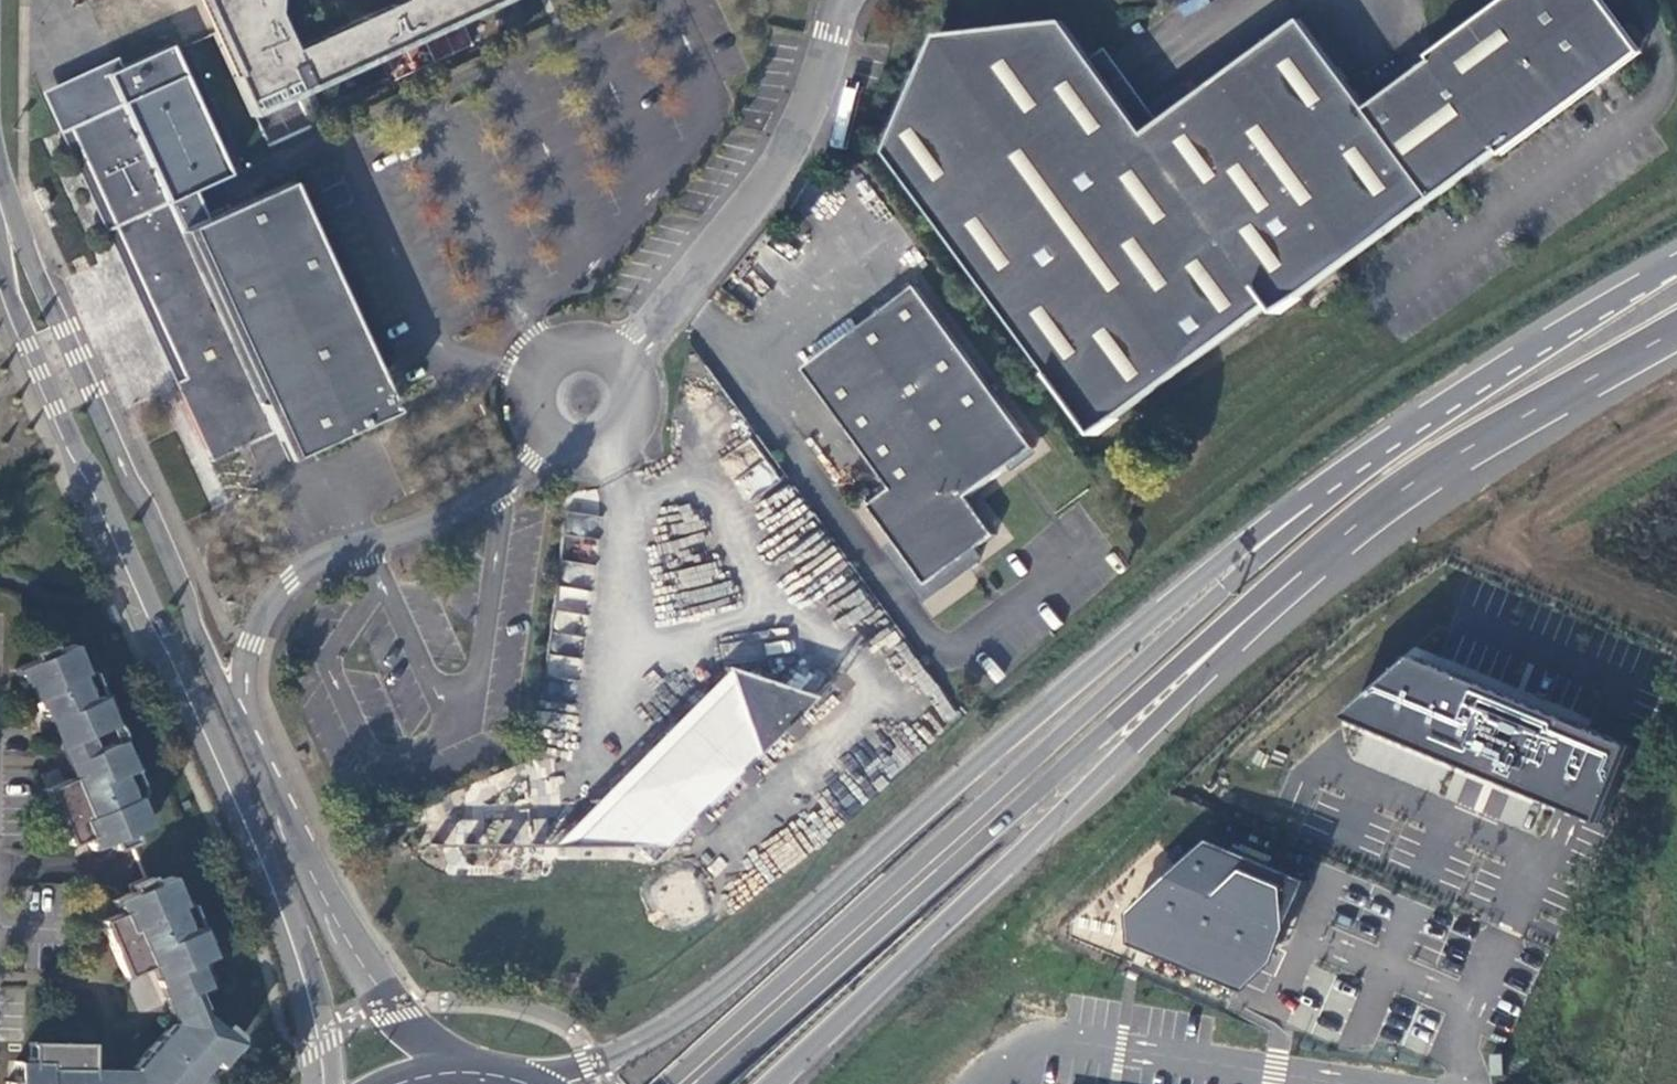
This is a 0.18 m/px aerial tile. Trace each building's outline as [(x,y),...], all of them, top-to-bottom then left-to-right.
[(248,113),(277,99),(231,0),(196,0),(248,113)] [(281,54),(256,0),(231,0),(277,99),(492,0),(398,0),(281,54)] [(1503,151),(1592,87),(1594,90),(1615,73),(1613,70),(1639,52),(1600,0),(1518,0),(1370,109),(1305,20),(1164,123),(1149,134),(1095,60),(1067,21),(940,35),(888,153),(1095,436),(1273,306),(1280,315),(1502,151),(1503,151)] [(513,13),(502,18),(509,34),(521,28),(513,13)] [(466,28),(415,48),(421,64),(473,44),(466,28)] [(1095,60),(1149,134),(1164,123),(1110,49),(1095,60)] [(298,98),(305,113),(317,108),(310,92),(298,98)] [(390,412),(285,182),(178,231),(119,104),(67,128),(175,363),(182,377),(172,382),(208,461),(271,433),(297,420),(310,448),(390,412)] [(172,382),(182,377),(175,363),(67,128),(58,132),(172,382)] [(893,490),(870,507),(928,585),(963,560),(970,570),(979,563),(972,553),(997,535),(969,498),(1037,448),(919,286),(805,369),(893,490)] [(310,448),(297,420),(271,433),(283,461),(310,448)] [(49,646),(30,654),(33,661),(14,669),(28,703),(34,700),(43,722),(44,721),(69,778),(44,789),(68,845),(85,838),(91,850),(103,845),(110,842),(113,850),(132,841),(129,834),(148,826),(137,801),(132,799),(121,773),(131,769),(122,748),(111,743),(91,753),(84,737),(105,728),(109,718),(100,696),(90,701),(80,676),(82,670),(71,645),(52,653),(49,646)] [(1426,656),(1354,718),(1570,806),(1609,822),(1643,747),(1606,731),(1426,656)] [(789,687),(821,695),(826,672),(794,665),(789,687)] [(738,730),(751,764),(806,702),(718,672),(719,674),(729,704),(724,708),(722,714),(723,721),(727,726),(732,730),(738,730)] [(719,674),(544,849),(670,851),(751,764),(738,730),(732,730),(727,726),(723,721),(722,714),(724,708),(729,704),(719,674)] [(1459,804),(1525,825),(1533,800),(1467,779),(1459,804)] [(1213,840),(1132,915),(1131,942),(1256,990),(1281,968),(1316,883),(1213,840)] [(128,885),(131,893),(112,901),(118,914),(100,921),(123,977),(149,966),(172,1021),(170,1023),(131,1068),(129,1071),(89,1071),(89,1044),(28,1042),(28,1062),(15,1062),(14,1082),(6,1082),(6,1083),(191,1083),(210,1062),(216,1068),(232,1050),(231,1038),(202,1013),(193,992),(198,990),(202,980),(196,963),(203,960),(207,950),(199,928),(188,933),(177,907),(180,902),(169,877),(150,885),(147,877),(128,885)]
